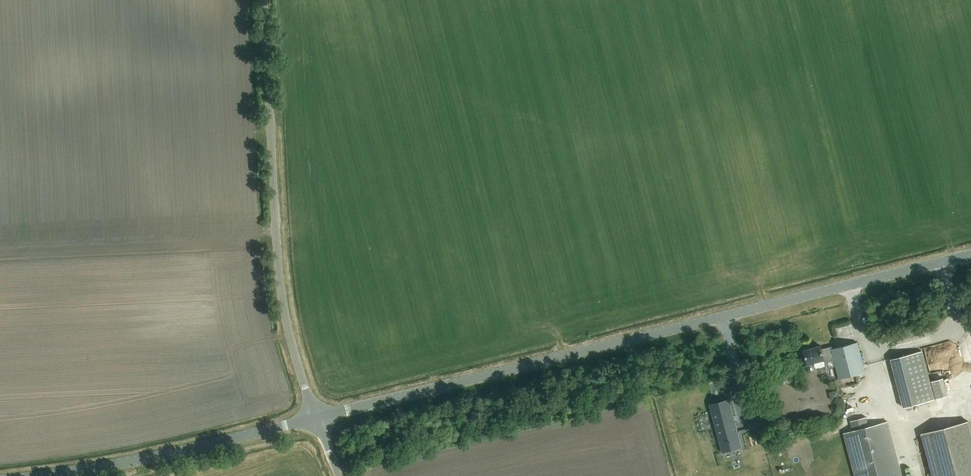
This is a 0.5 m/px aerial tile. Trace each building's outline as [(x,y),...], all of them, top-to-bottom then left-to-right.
[(839,379),(865,372),(857,342),(832,349),(832,347),(822,349),(821,346),(804,350),(807,364),(815,362),(816,365),(819,367),(825,365),(824,361),(834,359),(839,379)] [(922,350),(890,359),(903,407),(935,399),(922,350)] [(791,372),(783,371),(782,381),(791,381),(791,372)] [(837,391),(830,393),(832,401),(839,399),(837,391)] [(740,396),(711,405),(726,457),(754,449),(740,396)] [(887,422),(868,427),(866,417),(850,421),(853,431),(843,433),(855,475),(902,475),(887,422)] [(933,475),(970,475),(970,427),(969,420),(921,433),(933,475)]
